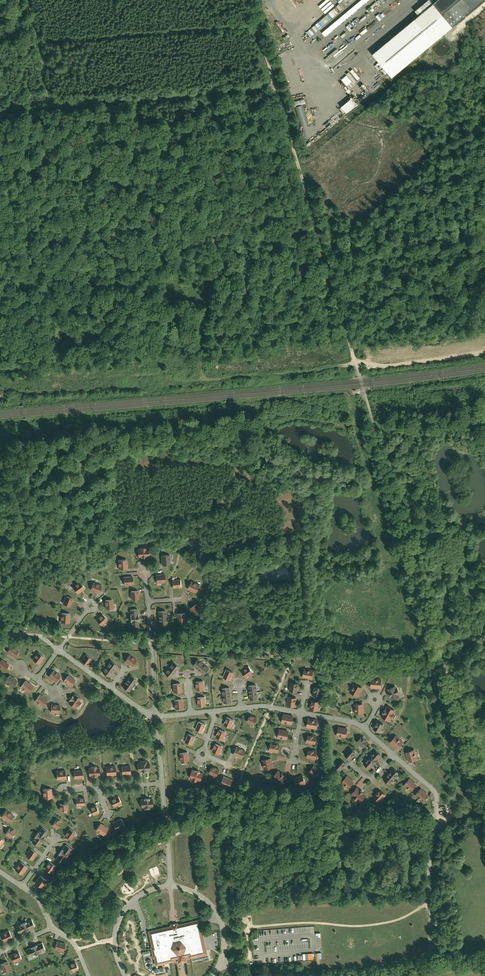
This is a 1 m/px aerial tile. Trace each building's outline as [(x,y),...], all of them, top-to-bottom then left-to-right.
[(337,6),(341,10),(351,0),(343,0),(337,6)] [(391,77),(484,0),(436,0),(432,3),(430,0),(425,0),(414,9),(414,12),(415,14),(417,14),(370,52),(391,77)] [(367,9),(371,14),(380,5),(376,1),(367,9)] [(327,21),(339,11),(335,7),(331,11),(332,13),(331,14),(329,12),(325,16),(328,19),(326,21),(327,21)] [(310,23),(312,21),(315,23),(321,18),(319,15),(315,20),(309,14),(305,18),(310,23)] [(371,42),(382,33),(378,28),(367,37),(371,42)] [(314,67),(302,69),(303,77),(311,76),(310,72),(315,71),(314,67)] [(319,84),(308,87),(311,98),(323,95),(319,84)] [(342,116),(354,105),(348,99),(334,111),(336,114),(338,112),(342,116)] [(292,103),(295,114),(307,111),(303,100),(292,103)] [(310,112),(296,117),(298,122),(312,118),(310,112)] [(298,124),(300,130),(315,125),(313,119),(298,124)] [(150,548),(138,548),(138,557),(150,557),(150,548)] [(160,555),(161,563),(171,563),(171,555),(160,555)] [(127,560),(119,560),(119,569),(127,569),(127,560)] [(167,574),(157,575),(157,584),(167,583),(167,574)] [(125,576),(126,584),(134,584),(134,576),(125,576)] [(182,579),(173,579),(173,588),(183,587),(182,579)] [(72,587),(78,594),(86,588),(80,581),(72,587)] [(201,586),(192,581),(188,588),(197,593),(201,586)] [(95,582),(92,589),(100,593),(103,586),(95,582)] [(63,604),(71,607),(74,598),(66,596),(63,604)] [(114,600),(106,600),(106,609),(114,608),(114,600)] [(196,603),(189,609),(195,616),(202,610),(196,603)] [(129,608),(130,617),(141,616),(140,607),(129,608)] [(62,622),(69,622),(70,614),(63,613),(62,622)] [(185,613),(176,613),(176,623),(185,623),(185,613)] [(108,619),(103,614),(96,620),(101,625),(108,619)] [(130,617),(131,627),(142,626),(141,616),(130,617)] [(8,651),(15,655),(19,649),(12,644),(8,651)] [(37,651),(32,659),(39,662),(44,655),(37,651)] [(81,659),(88,664),(93,657),(86,652),(81,659)] [(129,654),(125,660),(132,664),(136,658),(129,654)] [(5,669),(10,663),(2,658),(0,661),(0,665),(5,669)] [(193,663),(198,667),(202,662),(197,658),(193,663)] [(111,660),(107,665),(112,669),(116,663),(111,660)] [(173,661),(168,666),(173,670),(179,666),(173,661)] [(198,667),(204,671),(208,667),(202,662),(198,667)] [(107,665),(103,671),(108,675),(112,669),(107,665)] [(168,666),(164,671),(168,675),(173,670),(168,666)] [(247,666),(240,673),(245,677),(252,670),(247,666)] [(222,675),(229,679),(233,670),(227,667),(222,675)] [(303,667),(302,675),(311,676),(312,669),(303,667)] [(49,675),(56,680),(61,674),(54,669),(49,675)] [(63,680),(72,685),(76,678),(67,673),(63,680)] [(5,680),(12,686),(18,680),(10,674),(5,680)] [(131,674),(126,680),(131,684),(136,678),(131,674)] [(370,677),(371,686),(380,686),(380,677),(370,677)] [(33,684),(25,679),(20,685),(28,691),(33,684)] [(126,680),(122,686),(128,689),(131,684),(126,680)] [(290,688),(295,690),(298,682),(292,680),(290,688)] [(350,690),(357,694),(361,686),(355,682),(350,690)] [(388,686),(390,697),(397,695),(396,693),(399,692),(398,687),(395,688),(394,684),(388,686)] [(321,686),(315,685),(313,693),(319,694),(321,686)] [(75,692),(68,701),(74,705),(76,703),(78,705),(81,701),(79,699),(82,697),(75,692)] [(47,698),(40,693),(36,699),(43,705),(47,698)] [(287,704),(295,705),(296,697),(288,695),(287,704)] [(318,700),(310,699),(309,707),(317,708),(318,700)] [(393,707),(387,704),(382,714),(388,718),(389,715),(392,717),(394,712),(392,711),(393,707)] [(249,713),(247,719),(255,722),(257,716),(249,713)] [(283,713),(282,720),(289,722),(291,715),(283,713)] [(226,714),(223,723),(230,726),(234,717),(226,714)] [(317,719),(308,717),(307,724),(315,726),(317,719)] [(382,722),(377,719),(373,727),(378,730),(382,722)] [(195,728),(202,731),(206,723),(199,720),(195,728)] [(219,728),(216,736),(222,738),(225,730),(219,728)] [(279,728),(278,736),(287,737),(288,730),(279,728)] [(316,734),(307,733),(306,740),(315,742),(316,734)] [(188,734),(185,742),(193,745),(197,737),(188,734)] [(361,734),(357,739),(363,745),(368,741),(361,734)] [(393,734),(389,740),(398,745),(401,739),(393,734)] [(269,749),(278,751),(280,744),(272,741),(269,749)] [(216,743),(213,750),(219,752),(222,745),(216,743)] [(237,745),(233,753),(242,756),(245,749),(237,745)] [(350,746),(345,753),(350,757),(355,750),(350,746)] [(317,749),(308,748),(307,756),(316,757),(317,749)] [(377,749),(371,755),(377,762),(383,755),(377,749)] [(407,753),(410,762),(419,759),(416,749),(407,753)] [(182,762),(190,761),(189,752),(181,753),(182,762)] [(371,755),(363,762),(369,769),(377,762),(371,755)] [(342,758),(335,764),(340,770),(347,763),(342,758)] [(271,759),(262,760),(264,769),(273,768),(271,759)] [(90,766),(90,773),(102,773),(102,766),(98,766),(98,763),(93,763),(93,766),(90,766)] [(122,764),(122,772),(131,771),(131,763),(122,764)] [(106,764),(107,773),(117,772),(117,764),(106,764)] [(212,765),(209,773),(218,776),(221,769),(212,765)] [(313,766),(307,773),(315,779),(321,772),(313,766)] [(394,767),(389,772),(397,779),(401,773),(394,767)] [(57,769),(57,777),(66,776),(65,769),(57,769)] [(192,769),(190,778),(201,781),(204,772),(192,769)] [(277,771),(273,777),(281,782),(285,776),(277,771)] [(389,772),(383,779),(390,785),(397,779),(389,772)] [(226,775),(221,784),(230,788),(235,780),(226,775)] [(302,775),(292,779),(294,786),(305,783),(302,775)] [(355,783),(348,776),(343,781),(350,787),(355,783)] [(410,778),(403,785),(410,791),(417,784),(410,778)] [(42,788),(43,796),(52,795),(51,787),(42,788)] [(366,795),(359,787),(353,792),(361,800),(366,795)] [(421,788),(415,795),(423,801),(429,794),(421,788)] [(380,789),(373,796),(379,802),(387,795),(380,789)] [(109,799),(113,805),(120,801),(117,795),(109,799)] [(95,804),(89,807),(93,813),(98,810),(95,804)] [(1,815),(9,820),(14,812),(7,808),(1,815)] [(121,816),(112,821),(116,829),(125,824),(121,816)] [(52,822),(57,826),(62,821),(57,817),(52,822)] [(103,834),(108,827),(101,822),(96,829),(103,834)] [(5,832),(10,836),(15,830),(10,826),(5,832)] [(37,833),(43,837),(48,830),(42,826),(37,833)] [(70,827),(65,833),(70,837),(75,831),(70,827)] [(32,840),(38,844),(42,838),(36,834),(32,840)] [(73,845),(67,841),(61,849),(67,853),(73,845)] [(25,854),(32,858),(37,851),(31,847),(25,854)] [(64,854),(58,850),(52,858),(59,862),(64,854)] [(15,868),(22,873),(28,865),(21,860),(15,868)] [(45,866),(51,871),(56,864),(50,860),(45,866)] [(34,882),(42,887),(47,879),(40,874),(34,882)] [(168,925),(148,930),(152,944),(157,965),(178,960),(179,964),(182,963),(189,961),(188,958),(210,952),(202,917),(173,924),(168,925)] [(24,922),(27,929),(36,926),(33,919),(24,922)] [(17,926),(19,933),(27,929),(24,922),(17,926)] [(10,930),(2,934),(5,941),(13,937),(10,930)] [(58,940),(56,948),(64,950),(67,943),(58,940)] [(35,945),(37,952),(46,949),(43,942),(35,945)] [(27,949),(30,956),(37,952),(35,945),(27,949)] [(19,951),(10,955),(13,962),(22,959),(19,951)] [(8,961),(2,964),(5,972),(11,970),(8,961)] [(71,964),(73,970),(80,968),(78,961),(71,964)]
